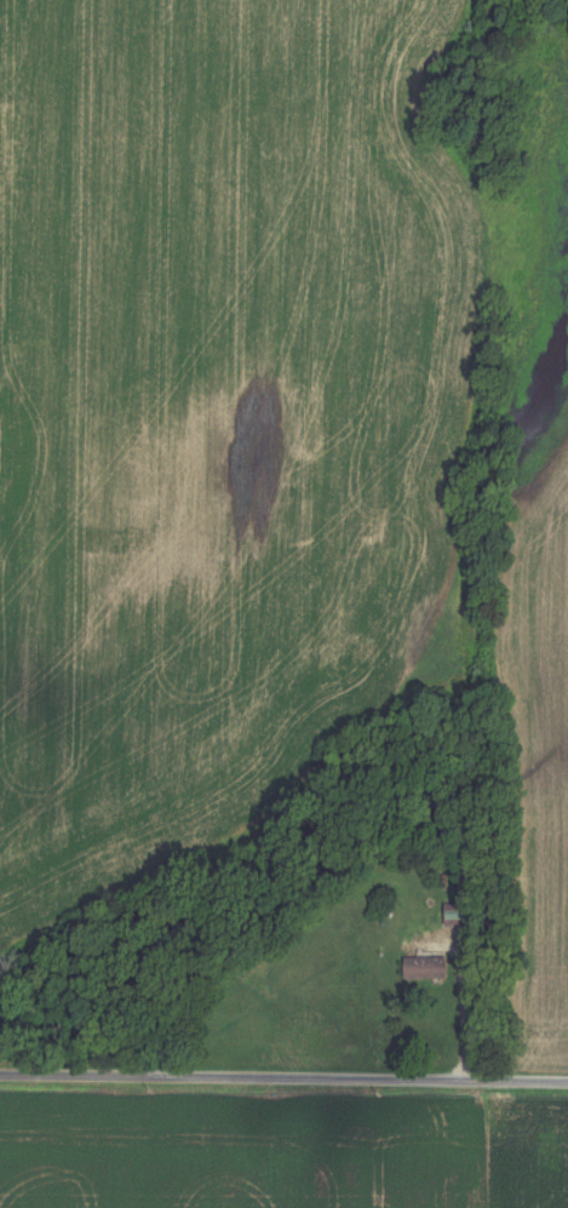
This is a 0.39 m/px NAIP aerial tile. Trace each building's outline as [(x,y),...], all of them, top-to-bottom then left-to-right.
[(443,924),(462,924),(462,907),(443,907),(443,924)] [(399,958),(399,978),(443,978),(443,958),(399,958)]
